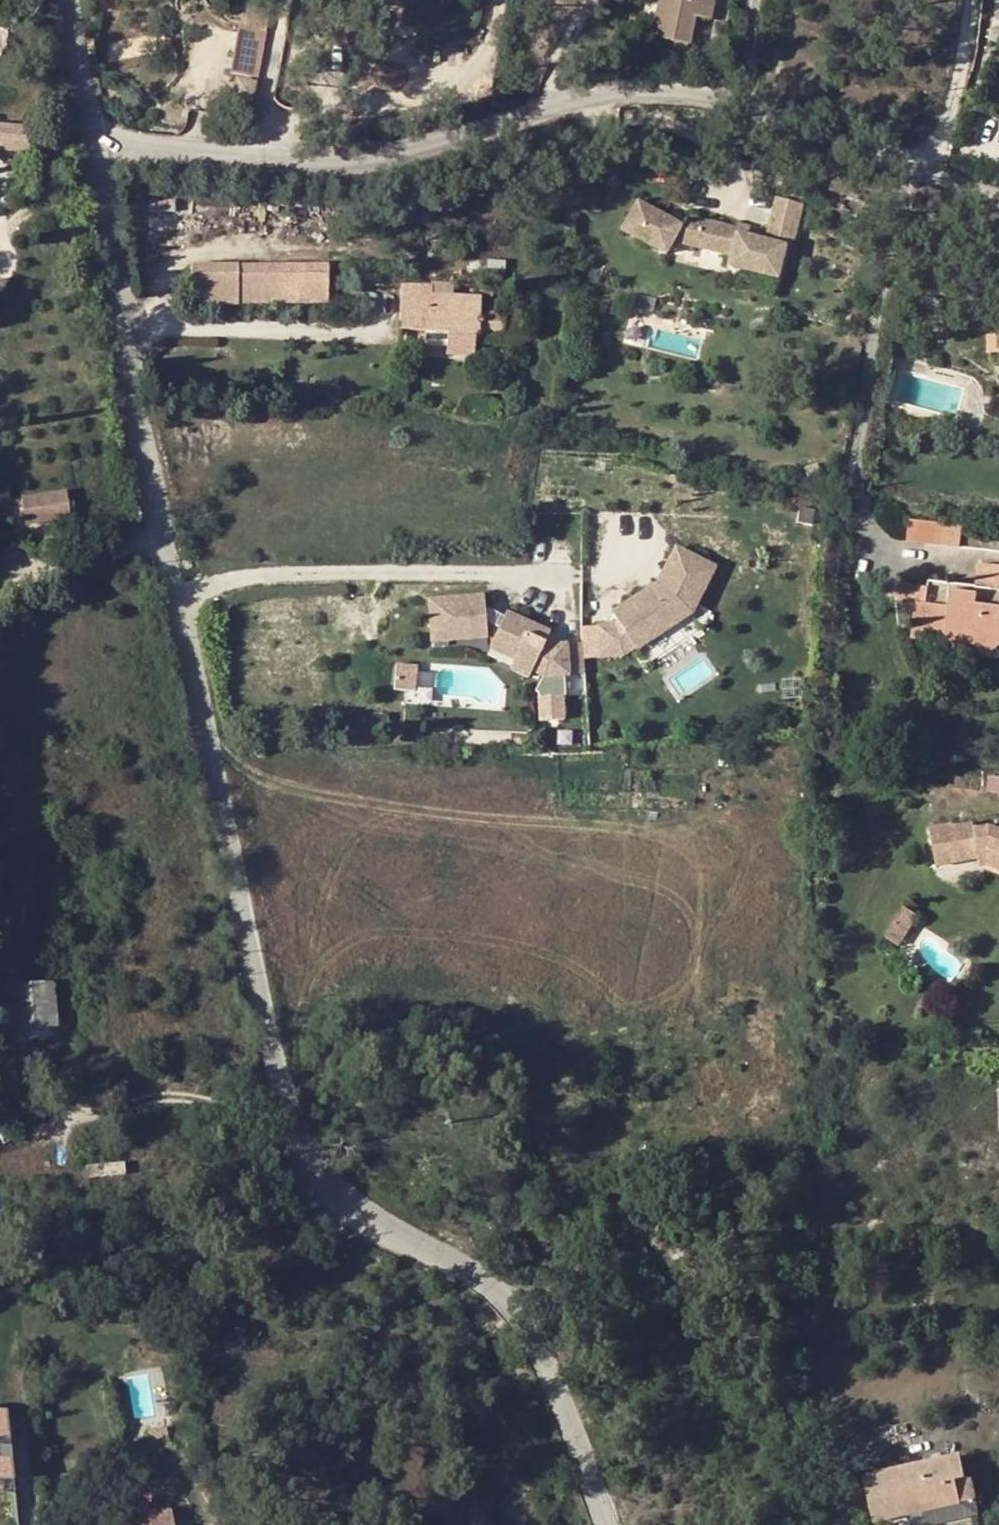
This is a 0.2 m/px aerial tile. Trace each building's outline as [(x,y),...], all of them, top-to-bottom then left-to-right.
[(652,36),(681,42),(689,43),(694,16),(710,19),(714,0),(659,0),(652,36)] [(246,27),(267,31),(270,11),(251,7),(246,27)] [(243,26),(233,76),(257,81),(267,31),(246,27),(243,26)] [(989,42),(998,43),(998,38),(998,29),(990,29),(989,42)] [(681,42),(652,36),(649,46),(680,53),(681,42)] [(253,81),(238,79),(235,96),(250,99),(253,81)] [(24,151),(26,125),(0,123),(0,149),(24,151)] [(423,182),(421,174),(410,177),(412,184),(423,182)] [(287,203),(287,193),(274,191),(273,203),(287,203)] [(686,230),(635,202),(620,230),(664,255),(680,245),(725,257),(722,270),(773,282),(781,248),(790,250),(802,203),(775,196),(763,243),(734,236),(736,229),(689,218),(686,230)] [(236,298),(280,299),(326,299),(326,264),(281,263),(238,262),(195,261),(195,297),(236,298)] [(433,286),(400,285),(398,328),(447,330),(446,353),(473,354),(474,332),(479,332),(479,330),(503,331),(503,313),(480,312),(480,314),(475,314),(475,297),(432,295),(433,286)] [(891,413),(894,403),(886,401),(883,411),(891,413)] [(825,465),(821,461),(816,461),(812,465),(812,469),(816,473),(820,473),(824,469),(825,465)] [(64,493),(21,500),(29,550),(72,543),(64,493)] [(29,550),(21,500),(11,501),(19,551),(29,550)] [(958,545),(960,526),(944,523),(942,543),(958,545)] [(664,588),(684,552),(681,550),(661,586),(614,612),(616,615),(664,588)] [(614,625),(599,629),(599,664),(623,657),(635,650),(694,617),(719,571),(684,552),(664,588),(616,615),(619,622),(614,625)] [(978,563),(976,585),(975,594),(950,590),(950,583),(931,581),(931,587),(927,587),(898,584),(896,602),(915,604),(912,625),(977,632),(987,644),(998,634),(998,565),(978,563)] [(696,619),(723,573),(719,571),(694,617),(635,650),(637,653),(696,619)] [(975,594),(976,585),(950,583),(950,590),(975,594)] [(570,680),(570,648),(554,648),(549,645),(553,637),(494,609),(489,609),(488,600),(435,602),(436,640),(489,638),(489,623),(502,630),(491,652),(515,664),(511,672),(529,680),(533,673),(544,679),(536,694),(538,696),(538,724),(563,724),(562,700),(565,700),(565,680),(570,680)] [(912,625),(911,638),(974,645),(985,657),(998,645),(998,634),(987,644),(977,632),(912,625)] [(599,664),(599,629),(582,629),(583,648),(584,664),(599,664)] [(570,680),(585,680),(584,664),(583,648),(570,648),(570,680)] [(421,691),(423,666),(403,664),(400,689),(421,691)] [(997,833),(990,831),(975,834),(974,825),(932,831),(939,869),(981,864),(980,856),(991,855),(998,859),(998,826),(997,833)] [(998,874),(998,859),(991,855),(980,856),(981,864),(982,870),(988,870),(998,874)] [(918,911),(905,903),(896,918),(908,925),(918,911)] [(897,944),(908,925),(896,918),(884,936),(897,944)] [(56,1028),(52,981),(8,986),(12,1031),(56,1028)] [(56,1028),(12,1031),(14,1046),(57,1041),(56,1028)] [(791,1154),(791,1146),(782,1146),(783,1155),(791,1154)] [(531,1261),(526,1240),(501,1247),(506,1267),(531,1261)] [(132,1417),(170,1414),(166,1368),(128,1370),(132,1417)] [(4,1410),(0,1410),(0,1524),(16,1524),(4,1410)] [(964,1479),(958,1455),(862,1476),(873,1520),(921,1510),(958,1503),(954,1481),(964,1479)] [(973,1499),(968,1477),(964,1479),(954,1481),(958,1503),(973,1499)] [(925,1524),(976,1513),(973,1499),(958,1503),(921,1510),(925,1524)] [(170,1509),(103,1517),(104,1524),(173,1524),(170,1509)]
